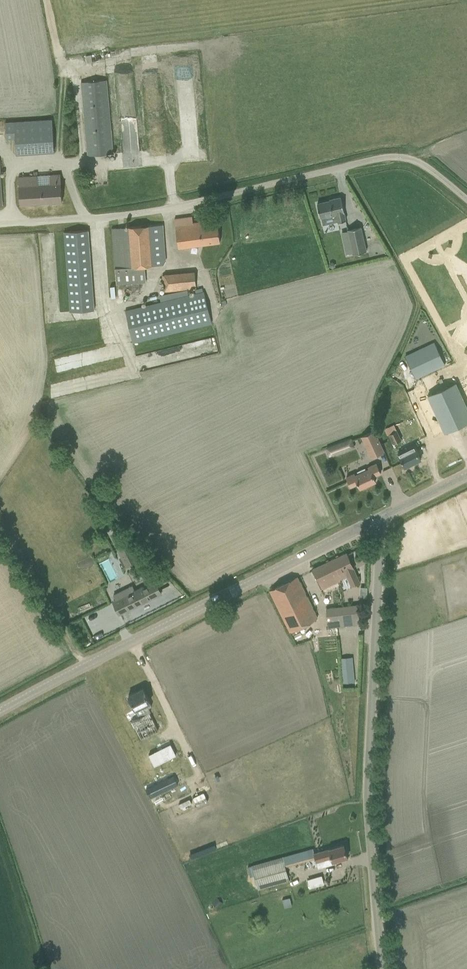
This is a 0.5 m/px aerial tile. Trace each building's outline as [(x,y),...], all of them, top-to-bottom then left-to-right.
[(82,83),(87,145),(88,155),(113,153),(107,81),(82,83)] [(51,118),(4,122),(5,138),(15,137),(16,153),(54,151),(51,118)] [(18,177),(19,194),(20,204),(62,201),(60,174),(48,174),(36,176),(18,177)] [(337,222),(345,220),(343,211),(344,211),(340,197),(329,200),(329,201),(317,204),(320,217),(335,213),(337,222)] [(220,242),(216,216),(205,218),(206,224),(193,226),(192,216),(174,219),(178,247),(220,242)] [(112,228),(112,238),(116,285),(145,283),(144,267),(163,266),(165,260),(162,224),(112,228)] [(353,254),(366,251),(360,227),(347,230),(353,254)] [(64,232),(64,242),(70,311),(94,309),(88,230),(64,232)] [(195,286),(194,272),(164,275),(165,289),(195,286)] [(163,295),(164,301),(165,303),(126,312),(134,342),(211,323),(204,292),(203,292),(202,288),(195,289),(196,294),(188,295),(187,289),(163,295)] [(444,365),(434,342),(404,356),(414,378),(444,365)] [(54,370),(74,367),(72,354),(52,357),(54,370)] [(420,399),(418,400),(435,436),(466,421),(466,378),(462,380),(455,365),(428,377),(435,393),(420,399)] [(407,397),(402,387),(385,395),(389,405),(407,397)] [(383,429),(386,435),(388,434),(392,444),(400,440),(393,424),(383,429)] [(384,451),(374,430),(360,437),(370,458),(384,451)] [(329,456),(345,449),(343,442),(326,448),(329,456)] [(398,453),(400,458),(404,467),(421,459),(414,445),(398,453)] [(358,484),(360,488),(375,481),(373,477),(380,473),(376,463),(368,467),(369,468),(366,470),(365,468),(356,472),(357,474),(355,475),(354,473),(346,477),(350,487),(358,484)] [(129,541),(116,548),(126,568),(139,561),(129,541)] [(358,547),(361,551),(368,548),(366,543),(358,547)] [(346,553),(330,560),(340,580),(347,577),(351,585),(359,582),(346,553)] [(330,560),(312,568),(321,588),(340,580),(330,560)] [(317,618),(296,577),(269,590),(290,631),(302,625),(303,625),(317,618)] [(119,613),(161,593),(155,581),(113,602),(119,613)] [(356,605),(339,607),(341,625),(359,623),(356,605)] [(339,607),(326,609),(328,627),(341,625),(339,607)] [(151,706),(142,688),(128,695),(139,717),(131,720),(140,739),(158,730),(149,712),(150,712),(148,708),(151,706)] [(72,707),(78,705),(73,694),(67,696),(72,707)] [(313,849),(251,867),(257,889),(288,880),(284,868),(315,858),(316,863),(317,862),(318,866),(332,862),(332,861),(347,857),(343,844),(314,853),(313,849)] [(316,872),(302,875),(304,884),(318,881),(316,872)] [(282,899),(284,908),(292,905),(289,897),(282,899)]
